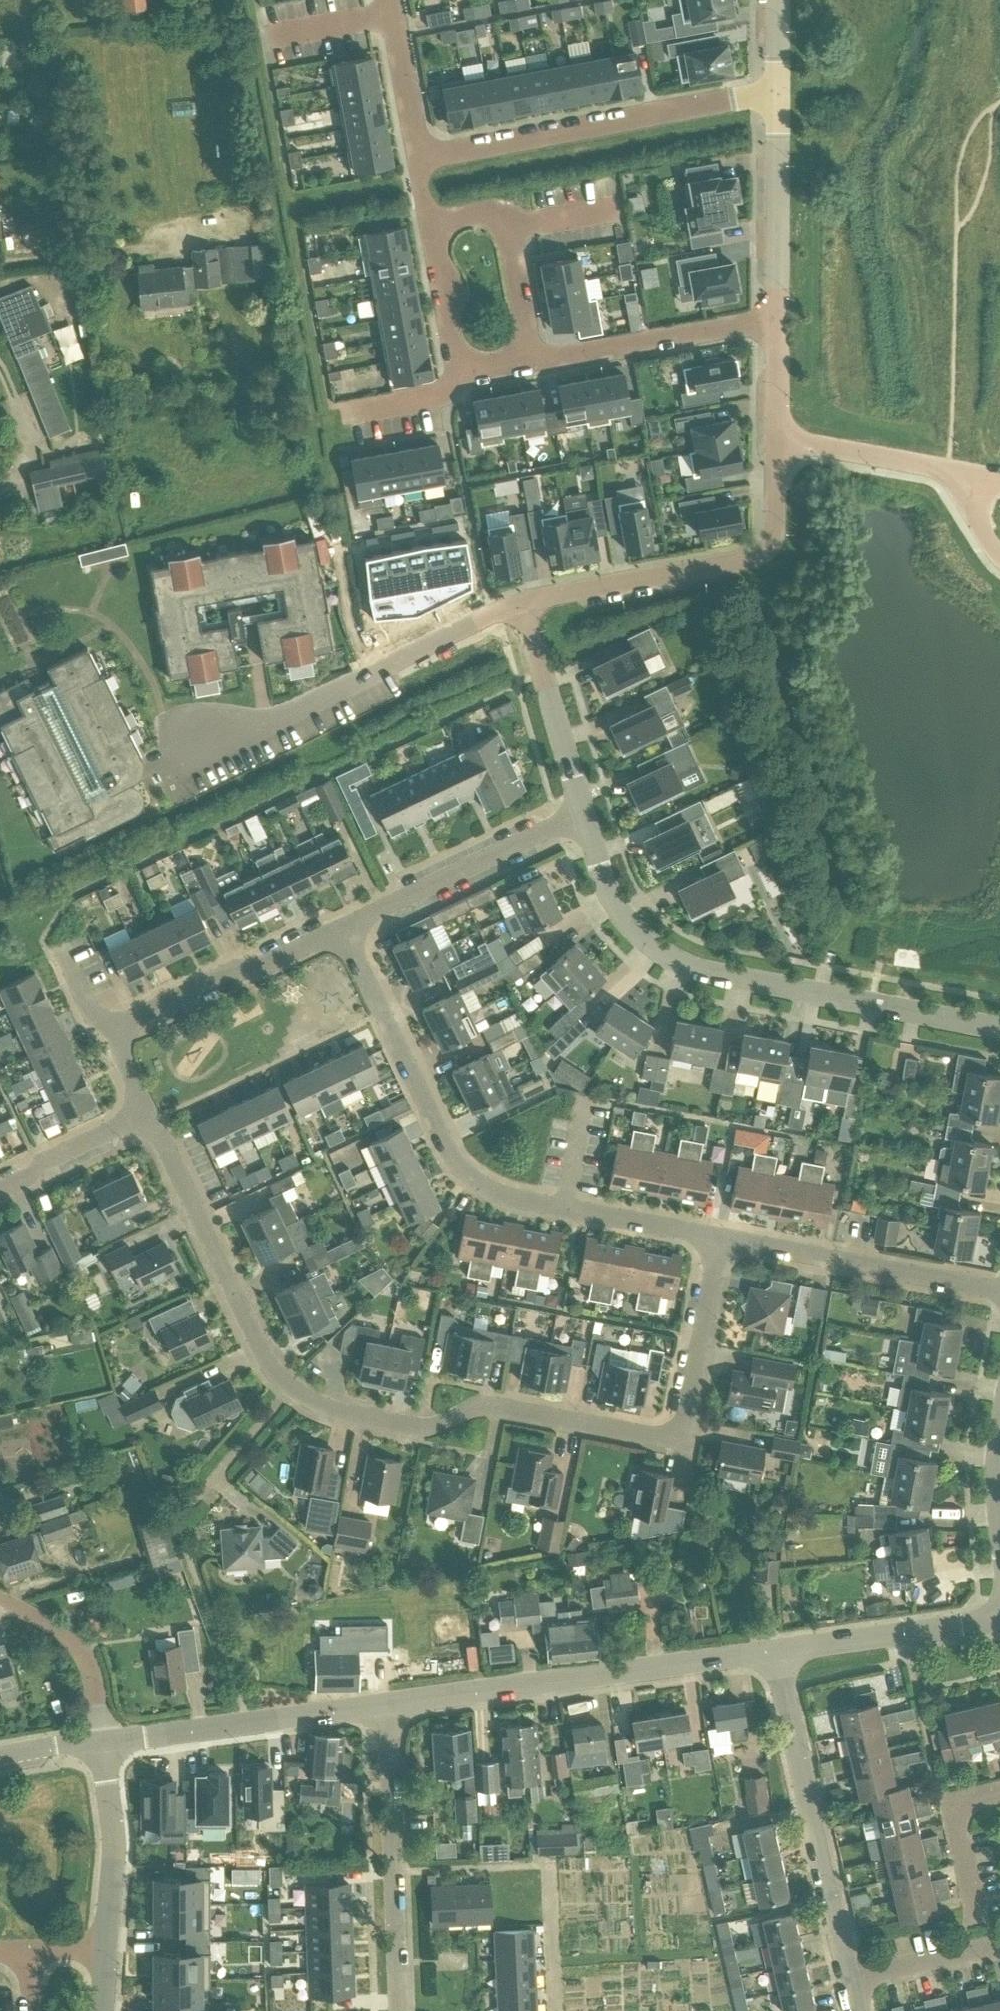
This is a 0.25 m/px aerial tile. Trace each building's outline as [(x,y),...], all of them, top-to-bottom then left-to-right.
[(144,9),(144,0),(114,0),(116,12),(144,9)] [(507,10),(516,9),(515,0),(505,0),(507,10)] [(516,9),(529,6),(528,0),(515,0),(516,9)] [(597,13),(604,11),(602,0),(595,2),(597,13)] [(611,0),(604,0),(602,0),(604,11),(613,10),(611,0)] [(681,12),(671,14),(673,25),(675,37),(710,30),(707,18),(733,13),(730,1),(734,0),(678,0),(681,12)] [(481,4),(472,6),(474,16),(483,14),(481,4)] [(472,6),(465,7),(467,18),(474,16),(472,6)] [(560,8),(562,20),(571,18),(568,7),(560,8)] [(555,21),(562,20),(560,8),(553,10),(555,21)] [(453,22),(450,9),(426,14),(428,27),(453,22)] [(517,16),(519,27),(538,24),(535,13),(517,16)] [(517,16),(510,18),(512,29),(519,27),(517,16)] [(484,23),(475,24),(477,35),(486,34),(484,23)] [(475,24),(467,26),(469,37),(477,35),(475,24)] [(661,39),(675,37),(673,25),(655,28),(658,40),(661,39)] [(454,28),(442,31),(444,43),(456,41),(454,28)] [(646,41),(644,35),(633,37),(634,43),(646,41)] [(676,56),(681,82),(704,78),(705,81),(717,78),(717,75),(731,73),(730,69),(733,69),(731,57),(728,57),(725,45),(700,50),(698,37),(666,43),(669,57),(676,56)] [(613,57),(620,92),(643,88),(636,52),(632,53),(613,57)] [(577,100),(598,96),(592,61),(591,55),(569,59),(570,65),(577,100)] [(335,85),(376,78),(372,56),(331,64),(335,85)] [(613,57),(592,61),(598,96),(620,92),(613,57)] [(548,64),(527,68),(535,108),(556,104),(549,68),(548,64)] [(570,65),(549,68),(556,104),(577,100),(570,65)] [(535,108),(527,68),(506,72),(507,77),(513,112),(535,108)] [(471,120),(492,116),(485,81),(485,76),(463,80),(471,120)] [(513,112),(507,77),(485,81),(492,116),(513,112)] [(339,107),(380,100),(376,78),(335,85),(339,107)] [(449,124),(471,120),(463,80),(441,84),(449,124)] [(430,98),(439,96),(437,84),(427,86),(430,98)] [(289,94),(288,86),(276,88),(277,97),(289,94)] [(343,129),(384,121),(380,100),(339,107),(343,129)] [(280,110),(281,118),(293,116),(292,108),(280,110)] [(293,116),(281,118),(283,126),(295,124),(293,116)] [(347,150),(388,143),(384,121),(343,129),(347,150)] [(388,143),(347,150),(351,172),(391,165),(388,143)] [(288,153),(289,161),(301,159),(300,151),(288,153)] [(301,159),(289,161),(290,169),(303,166),(301,159)] [(710,178),(708,165),(686,169),(689,182),(684,183),(688,206),(685,207),(685,208),(731,199),(739,198),(735,176),(718,179),(718,176),(710,178)] [(685,208),(692,245),(714,242),(711,229),(719,227),(719,224),(735,221),(731,199),(685,208)] [(19,212),(20,229),(49,227),(48,210),(19,212)] [(403,226),(362,233),(366,255),(407,247),(403,226)] [(138,271),(142,308),(185,304),(185,303),(197,302),(196,285),(220,283),(255,279),(267,278),(264,243),(192,250),(194,265),(182,266),(182,268),(154,270),(153,264),(140,265),(140,271),(138,271)] [(407,247),(366,255),(370,276),(410,269),(407,247)] [(319,255),(307,257),(308,265),(320,263),(319,255)] [(578,257),(542,264),(546,286),(582,279),(578,257)] [(675,262),(680,287),(692,285),(694,299),(700,298),(702,307),(735,301),(734,292),(737,291),(733,265),(701,271),(699,257),(675,262)] [(618,265),(619,272),(631,270),(630,262),(618,265)] [(321,271),(320,263),(308,265),(309,273),(321,271)] [(410,269),(370,276),(374,298),(414,290),(410,269)] [(631,270),(619,272),(621,280),(633,278),(631,270)] [(582,279),(546,286),(550,307),(590,300),(586,279),(582,279)] [(54,390),(33,337),(51,329),(42,306),(40,307),(31,285),(0,297),(0,313),(50,435),(69,427),(64,413),(97,400),(88,377),(54,390)] [(414,290),(374,298),(378,319),(418,312),(414,290)] [(637,299),(635,291),(623,294),(625,302),(637,299)] [(326,298),(314,300),(316,308),(328,306),(326,298)] [(590,300),(550,307),(554,329),(577,325),(579,337),(602,333),(600,321),(596,299),(590,300)] [(328,306),(316,308),(317,316),(329,314),(328,306)] [(418,312),(378,319),(382,341),(422,333),(418,312)] [(422,333),(382,341),(386,362),(426,355),(422,333)] [(334,341),(322,343),(324,351),(336,349),(334,341)] [(336,349),(324,351),(325,359),(337,357),(336,349)] [(426,355),(386,362),(390,384),(430,376),(426,355)] [(687,391),(680,392),(683,406),(708,402),(706,390),(736,384),(735,374),(739,374),(736,360),(732,361),(732,358),(719,361),(718,357),(704,359),(705,363),(694,365),(682,368),(687,391)] [(681,361),(682,368),(694,365),(692,359),(681,361)] [(340,370),(328,373),(329,380),(341,378),(340,370)] [(601,377),(608,418),(629,414),(631,424),(645,422),(640,397),(628,399),(623,373),(601,377)] [(609,423),(608,418),(601,377),(580,381),(587,422),(588,427),(609,423)] [(587,422),(580,381),(558,385),(562,409),(552,411),(556,432),(566,431),(565,426),(587,422)] [(538,389),(516,393),(523,434),(524,433),(525,438),(556,432),(552,411),(542,413),(538,389)] [(523,434),(516,393),(495,397),(502,437),(523,434)] [(502,437),(495,397),(473,401),(477,427),(465,429),(470,454),(484,451),(483,446),(503,442),(502,437)] [(692,428),(696,450),(741,442),(738,427),(734,428),(732,418),(700,425),(698,412),(673,417),(676,431),(692,428)] [(741,442),(696,450),(689,451),(693,475),(684,477),(687,490),(712,486),(710,474),(741,467),(740,458),(744,457),(741,442)] [(416,448),(423,488),(445,485),(438,444),(416,448)] [(616,459),(614,447),(606,448),(608,460),(616,459)] [(30,470),(40,510),(61,505),(57,485),(107,473),(101,448),(49,459),(51,465),(30,470)] [(402,492),(423,488),(416,448),(394,452),(402,492)] [(394,452),(372,456),(380,496),(402,492),(394,452)] [(339,456),(341,467),(349,465),(347,455),(339,456)] [(380,496),(372,456),(351,460),(358,500),(380,496)] [(515,458),(507,460),(509,472),(517,470),(515,458)] [(516,478),(504,480),(506,493),(518,491),(516,478)] [(524,495),(527,511),(541,509),(538,492),(524,495)] [(604,497),(608,522),(621,520),(626,550),(636,549),(636,553),(649,551),(648,547),(652,546),(650,533),(654,532),(651,518),(647,519),(643,499),(619,503),(618,494),(604,497)] [(464,511),(461,496),(449,498),(450,503),(452,514),(464,511)] [(696,512),(700,536),(713,533),(714,538),(728,535),(727,531),(740,528),(740,526),(744,525),(741,511),(737,512),(736,503),(707,508),(705,496),(680,501),(683,514),(696,512)] [(564,510),(565,513),(566,520),(575,564),(590,561),(589,557),(598,555),(593,525),(605,522),(600,498),(586,500),(587,506),(564,510)] [(427,508),(429,520),(437,519),(434,507),(427,508)] [(421,522),(429,520),(427,508),(419,510),(421,522)] [(566,520),(565,513),(542,517),(541,509),(527,511),(531,536),(544,534),(549,564),(559,563),(559,567),(575,564),(566,520)] [(527,537),(523,512),(509,514),(511,523),(487,527),(490,547),(486,548),(489,562),(493,561),(495,574),(498,574),(498,578),(512,575),(512,571),(521,570),(515,539),(527,537)] [(392,515),(383,516),(386,528),(394,527),(392,515)] [(386,528),(383,516),(376,518),(378,530),(386,528)] [(457,522),(444,524),(446,531),(459,529),(457,522)] [(433,533),(446,531),(444,524),(431,527),(433,533)] [(402,532),(403,540),(415,538),(413,530),(402,532)] [(392,542),(403,540),(402,532),(391,534),(392,542)] [(150,567),(157,607),(155,607),(160,639),(162,639),(169,678),(188,675),(189,681),(221,676),(220,669),(238,666),(234,640),(245,638),(240,607),(227,609),(229,624),(201,629),(196,603),(282,588),(286,614),(256,619),(264,661),(283,658),(284,664),(315,659),(314,653),(333,649),(326,610),(328,609),(322,578),(320,578),(313,538),(295,542),(293,535),(262,541),(263,547),(247,550),(247,549),(216,555),(216,556),(200,558),(199,552),(167,558),(168,564),(150,567)] [(376,537),(366,538),(367,545),(378,543),(376,536),(376,537)] [(374,620),(417,616),(472,588),(470,564),(466,540),(423,545),(365,558),(369,597),(374,620)] [(78,554),(81,566),(128,554),(125,542),(78,554)] [(595,667),(601,679),(599,680),(607,697),(619,691),(618,689),(650,674),(643,659),(661,650),(650,627),(628,637),(633,648),(595,667)] [(92,814),(99,828),(134,810),(137,807),(139,803),(139,798),(138,795),(134,791),(129,789),(123,790),(120,785),(121,783),(134,776),(137,773),(139,769),(139,765),(138,759),(142,757),(129,731),(131,730),(102,672),(100,673),(87,647),(47,667),(52,678),(33,688),(36,693),(27,698),(31,708),(41,703),(48,716),(45,718),(59,747),(62,746),(74,770),(71,771),(84,798),(87,796),(95,813),(92,814)] [(687,674),(677,679),(682,692),(693,687),(687,674)] [(53,851),(99,828),(92,814),(95,813),(87,796),(84,798),(71,771),(74,770),(62,746),(59,747),(45,718),(48,716),(41,703),(31,708),(27,698),(36,693),(33,688),(27,677),(0,691),(0,725),(12,750),(10,751),(39,809),(41,808),(53,833),(46,836),(53,851)] [(612,724),(618,737),(616,738),(624,755),(635,749),(634,747),(666,732),(659,716),(677,708),(666,684),(644,695),(650,706),(612,724)] [(489,710),(494,720),(517,710),(512,699),(489,710)] [(371,794),(391,834),(413,823),(415,827),(425,822),(424,818),(468,797),(469,801),(479,796),(485,808),(525,789),(499,733),(371,794)] [(628,782),(634,794),(633,795),(640,812),(652,807),(651,805),(683,789),(676,775),(697,765),(686,741),(664,751),(670,762),(628,782)] [(366,761),(359,764),(365,777),(372,773),(366,761)] [(365,777),(359,764),(356,766),(355,766),(351,768),(357,780),(365,777)] [(733,777),(743,778),(744,765),(734,764),(733,777)] [(357,780),(351,768),(344,772),(350,784),(357,780)] [(352,788),(350,784),(344,772),(336,775),(344,792),(352,788)] [(323,800),(331,818),(346,810),(330,778),(315,785),(323,800)] [(315,785),(296,794),(305,814),(313,811),(312,805),(323,800),(315,785)] [(360,794),(356,786),(352,788),(344,792),(347,800),(360,794)] [(363,801),(360,794),(347,800),(351,807),(363,801)] [(276,804),(280,811),(292,806),(288,798),(276,804)] [(645,840),(651,852),(649,853),(657,870),(669,864),(668,862),(700,847),(687,820),(705,811),(700,799),(669,814),(675,826),(645,840)] [(367,809),(363,801),(351,807),(355,815),(367,809)] [(280,811),(276,804),(265,809),(269,817),(280,811)] [(370,816),(367,809),(355,815),(358,822),(370,816)] [(244,819),(255,841),(267,835),(257,813),(244,819)] [(374,824),(370,816),(358,822),(362,830),(374,824)] [(225,828),(229,836),(241,830),(237,822),(225,828)] [(374,824),(362,830),(365,837),(378,832),(374,824)] [(315,835),(319,843),(335,877),(336,879),(356,870),(339,833),(326,839),(323,831),(315,835)] [(752,847),(758,860),(772,854),(766,840),(752,847)] [(319,843),(299,852),(316,886),(330,879),(335,877),(319,843)] [(275,851),(280,862),(296,895),(316,886),(299,852),(288,858),(282,845),(274,849),(275,851)] [(680,889),(686,901),(684,902),(692,919),(704,913),(703,912),(735,896),(728,882),(746,873),(734,849),(700,865),(706,877),(680,889)] [(280,862),(275,851),(255,860),(260,871),(276,905),(296,895),(280,862)] [(156,860),(149,864),(159,886),(167,883),(156,860)] [(258,916),(257,914),(241,880),(236,869),(216,878),(208,862),(193,869),(210,904),(224,897),(238,926),(258,916)] [(159,886),(149,864),(141,867),(152,890),(159,886)] [(776,898),(788,892),(778,870),(766,875),(776,898)] [(260,871),(241,880),(257,914),(276,905),(260,871)] [(507,891),(516,911),(552,894),(543,874),(507,891)] [(491,885),(465,897),(471,909),(497,896),(491,885)] [(104,900),(111,896),(106,887),(99,890),(104,900)] [(174,917),(189,949),(212,938),(202,918),(213,913),(203,891),(192,897),(196,906),(174,917)] [(111,896),(116,907),(124,903),(119,892),(111,896)] [(552,894),(516,911),(526,932),(540,925),(562,914),(552,894)] [(116,907),(111,896),(104,900),(109,910),(116,907)] [(465,897),(430,914),(436,926),(471,909),(465,897)] [(174,917),(152,928),(167,959),(189,949),(174,917)] [(131,938),(146,969),(167,959),(152,928),(131,938)] [(393,946),(403,966),(439,949),(429,929),(393,946)] [(146,969),(131,938),(109,948),(124,980),(146,969)] [(498,938),(487,943),(495,960),(501,974),(514,965),(507,955),(506,956),(498,938)] [(450,967),(456,979),(495,960),(487,943),(486,941),(476,945),(479,953),(450,967)] [(561,986),(591,960),(576,943),(541,975),(555,991),(561,986)] [(514,965),(531,954),(524,944),(507,955),(514,965)] [(439,949),(403,966),(412,986),(448,969),(439,949)] [(531,954),(514,965),(521,976),(542,962),(535,951),(531,954)] [(456,979),(462,992),(501,974),(495,960),(456,979)] [(591,960),(561,986),(576,1003),(605,976),(591,960)] [(9,1011),(45,994),(35,972),(0,988),(0,991),(9,1011)] [(423,1008),(433,1028),(469,1011),(459,991),(423,1008)] [(45,994),(9,1011),(19,1033),(55,1016),(45,994)] [(595,1030),(614,1043),(633,1013),(614,1001),(602,1020),(595,1030)] [(568,1029),(578,1019),(585,1013),(576,1003),(558,1018),(568,1029)] [(469,1011),(433,1028),(442,1048),(478,1031),(469,1011)] [(633,1013),(614,1043),(633,1055),(638,1046),(646,1049),(650,1042),(645,1036),(652,1025),(633,1013)] [(19,1033),(30,1055),(66,1038),(55,1016),(19,1033)] [(557,1039),(561,1035),(568,1029),(558,1018),(547,1029),(557,1039)] [(568,1029),(561,1035),(569,1044),(586,1028),(578,1019),(568,1029)] [(497,1036),(505,1032),(500,1020),(482,1029),(487,1040),(497,1036)] [(692,1059),(699,1024),(677,1020),(671,1055),(692,1059)] [(721,1028),(699,1024),(692,1059),(714,1063),(721,1028)] [(505,1032),(497,1036),(487,1040),(493,1052),(520,1039),(515,1027),(505,1032)] [(9,1031),(0,1035),(4,1045),(13,1041),(9,1031)] [(759,1071),(766,1037),(744,1033),(738,1067),(759,1071)] [(778,1091),(781,1075),(788,1041),(766,1037),(759,1071),(757,1086),(778,1091)] [(66,1038),(30,1055),(40,1076),(76,1059),(66,1038)] [(344,1053),(359,1085),(378,1075),(363,1044),(344,1053)] [(809,1060),(805,1080),(802,1095),(824,1099),(833,1050),(811,1045),(809,1060)] [(833,1050),(824,1099),(846,1104),(843,1115),(855,1118),(859,1094),(848,1092),(855,1054),(833,1050)] [(344,1053),(324,1062),(339,1094),(359,1085),(344,1053)] [(453,1070),(462,1090),(498,1073),(489,1053),(453,1070)] [(953,1090),(967,1092),(999,1099),(999,1076),(987,1073),(990,1059),(974,1056),(969,1080),(955,1078),(953,1090)] [(641,1078),(653,1080),(656,1059),(645,1057),(641,1078)] [(903,1081),(914,1083),(919,1059),(907,1057),(903,1081)] [(40,1076),(50,1098),(86,1081),(85,1078),(76,1059),(40,1076)] [(656,1059),(653,1080),(665,1082),(668,1061),(656,1059)] [(304,1072),(319,1103),(339,1094),(324,1062),(304,1072)] [(709,1091),(721,1093),(725,1068),(714,1066),(709,1091)] [(725,1068),(721,1093),(732,1095),(737,1071),(725,1068)] [(506,1069),(498,1073),(462,1090),(472,1110),(500,1097),(506,1108),(546,1089),(541,1078),(516,1090),(506,1069)] [(319,1103),(304,1072),(284,1081),(299,1113),(319,1103)] [(30,1075),(21,1079),(23,1084),(25,1089),(34,1085),(30,1075)] [(793,1078),(781,1075),(778,1091),(776,1103),(788,1106),(793,1078)] [(805,1080),(793,1078),(788,1106),(799,1108),(802,1095),(805,1080)] [(16,1093),(25,1089),(23,1084),(21,1079),(12,1084),(16,1093)] [(665,1082),(653,1080),(651,1089),(663,1091),(665,1082)] [(86,1081),(50,1098),(60,1120),(97,1103),(89,1087),(86,1081)] [(256,1094),(271,1126),(292,1116),(277,1085),(256,1094)] [(948,1124),(976,1129),(977,1122),(983,1118),(998,1121),(999,1110),(999,1099),(967,1092),(964,1104),(959,1103),(958,1113),(950,1112),(948,1124)] [(237,1103),(252,1135),(271,1126),(256,1094),(237,1103)] [(334,1116),(350,1110),(345,1097),(329,1103),(334,1116)] [(28,1104),(26,1098),(17,1102),(19,1108),(28,1104)] [(237,1103),(218,1112),(233,1144),(252,1135),(237,1103)] [(372,1113),(377,1124),(384,1120),(379,1110),(372,1113)] [(233,1144),(218,1112),(198,1122),(213,1154),(233,1144)] [(377,1124),(372,1113),(364,1117),(368,1128),(377,1124)] [(39,1119),(43,1128),(52,1124),(48,1115),(39,1119)] [(0,1123),(0,1127),(1,1128),(3,1132),(11,1128),(7,1120),(0,1123)] [(391,1124),(376,1131),(379,1138),(394,1131),(391,1124)] [(697,1124),(694,1141),(702,1142),(705,1125),(697,1124)] [(942,1147),(940,1157),(989,1167),(993,1145),(979,1142),(975,1136),(976,1129),(948,1124),(946,1137),(953,1139),(951,1147),(945,1145),(942,1147)] [(371,1142),(381,1163),(412,1148),(403,1127),(394,1131),(379,1138),(371,1142)] [(333,1132),(337,1142),(345,1139),(340,1128),(333,1132)] [(634,1186),(644,1131),(633,1129),(630,1145),(618,1143),(609,1185),(620,1187),(620,1184),(634,1186)] [(657,1194),(665,1152),(652,1149),(655,1134),(644,1131),(634,1186),(648,1189),(647,1192),(657,1194)] [(337,1142),(333,1132),(325,1135),(329,1146),(337,1142)] [(678,1154),(665,1152),(657,1194),(667,1196),(668,1193),(682,1196),(692,1141),(681,1138),(678,1154)] [(702,1142),(694,1141),(692,1141),(682,1196),(695,1198),(695,1201),(705,1203),(713,1161),(700,1158),(703,1143),(702,1142)] [(381,1163),(390,1182),(422,1167),(412,1148),(381,1163)] [(814,1164),(823,1166),(826,1152),(816,1150),(813,1164),(814,1164)] [(741,1207),(755,1210),(765,1155),(754,1152),(751,1168),(738,1166),(730,1208),(741,1210),(741,1207)] [(294,1153),(286,1156),(291,1167),(299,1163),(294,1153)] [(778,1217),(786,1175),(773,1172),(776,1157),(765,1155),(755,1210),(769,1212),(768,1215),(778,1217)] [(291,1167),(286,1156),(278,1160),(283,1170),(291,1167)] [(937,1184),(935,1191),(963,1197),(964,1190),(970,1186),(985,1189),(989,1167),(940,1157),(936,1180),(938,1180),(937,1184)] [(799,1177),(786,1175),(778,1217),(788,1219),(789,1216),(803,1219),(813,1164),(802,1162),(799,1177)] [(824,1166),(823,1166),(814,1164),(813,1164),(803,1219),(816,1221),(816,1224),(826,1226),(834,1184),(821,1182),(824,1166)] [(338,1172),(342,1181),(352,1176),(348,1167),(338,1172)] [(422,1167),(390,1182),(399,1202),(431,1187),(422,1167)] [(254,1171),(248,1174),(253,1185),(259,1182),(254,1171)] [(85,1211),(100,1242),(126,1229),(119,1216),(146,1203),(131,1172),(95,1189),(101,1203),(85,1211)] [(253,1185),(248,1174),(246,1175),(239,1178),(243,1189),(253,1185)] [(242,1220),(252,1241),(299,1219),(290,1200),(287,1202),(282,1191),(296,1184),(291,1174),(270,1184),(275,1194),(269,1197),(273,1206),(242,1220)] [(352,1176),(342,1181),(346,1188),(355,1184),(352,1176)] [(925,1181),(923,1189),(935,1191),(937,1184),(925,1181)] [(431,1187),(399,1202),(408,1221),(440,1206),(431,1187)] [(935,1191),(933,1205),(940,1206),(938,1216),(943,1217),(941,1228),(976,1234),(981,1212),(966,1209),(962,1203),(963,1197),(935,1191)] [(356,1212),(360,1221),(370,1216),(366,1207),(356,1212)] [(45,1220),(66,1263),(80,1256),(59,1213),(45,1220)] [(478,1278),(488,1222),(475,1219),(475,1216),(465,1214),(457,1258),(470,1261),(467,1276),(478,1278)] [(370,1216),(360,1221),(363,1228),(374,1223),(370,1216)] [(880,1216),(876,1240),(887,1242),(892,1218),(880,1216)] [(302,1217),(299,1219),(252,1241),(261,1261),(293,1246),(296,1253),(301,1250),(305,1260),(327,1250),(322,1240),(322,1239),(308,1246),(304,1237),(310,1234),(302,1217)] [(502,1224),(488,1222),(478,1278),(489,1281),(492,1265),(504,1267),(513,1223),(503,1221),(502,1224)] [(13,1271),(26,1265),(32,1267),(39,1280),(62,1269),(51,1247),(38,1253),(23,1222),(0,1233),(0,1244),(13,1271)] [(525,1288),(536,1231),(522,1228),(523,1225),(513,1223),(504,1267),(517,1270),(514,1285),(525,1288)] [(934,1238),(933,1249),(937,1250),(972,1256),(976,1234),(941,1228),(939,1239),(934,1238)] [(550,1233),(536,1231),(525,1288),(536,1290),(539,1274),(552,1276),(561,1232),(550,1230),(550,1233)] [(366,1245),(361,1234),(350,1239),(355,1250),(366,1245)] [(599,1302),(610,1245),(596,1242),(597,1239),(586,1237),(578,1281),(591,1284),(588,1299),(599,1302)] [(105,1255),(116,1278),(130,1271),(135,1273),(142,1287),(178,1270),(165,1242),(134,1257),(128,1244),(105,1255)] [(603,1302),(610,1304),(613,1288),(626,1290),(634,1246),(624,1244),(624,1247),(610,1245),(599,1302),(603,1302)] [(647,1311),(658,1254),(644,1251),(644,1248),(634,1246),(626,1290),(639,1293),(636,1309),(647,1311)] [(92,1250),(80,1256),(66,1263),(65,1263),(72,1278),(88,1270),(86,1265),(96,1259),(92,1250)] [(332,1261),(327,1250),(305,1260),(311,1272),(306,1274),(308,1278),(276,1293),(286,1313),(318,1298),(325,1295),(333,1290),(325,1271),(321,1273),(318,1267),(332,1261)] [(671,1256),(658,1254),(647,1311),(658,1313),(661,1297),(674,1299),(682,1255),(672,1253),(671,1256)] [(383,1272),(373,1282),(381,1290),(391,1280),(383,1272)] [(782,1333),(792,1282),(771,1278),(769,1290),(750,1286),(748,1298),(740,1304),(745,1312),(743,1326),(782,1333)] [(465,1293),(474,1294),(475,1284),(467,1283),(465,1293)] [(478,1295),(487,1296),(489,1287),(479,1285),(478,1295)] [(525,1288),(514,1285),(512,1285),(511,1293),(524,1295),(525,1288)] [(807,1314),(821,1317),(826,1288),(812,1286),(807,1314)] [(12,1296),(27,1330),(38,1325),(23,1291),(12,1296)] [(325,1295),(318,1298),(286,1313),(295,1333),(314,1324),(318,1334),(340,1324),(335,1314),(325,1295)] [(545,1295),(543,1306),(554,1308),(556,1297),(545,1295)] [(877,1314),(880,1299),(858,1295),(856,1307),(863,1309),(862,1312),(877,1314)] [(149,1317),(160,1341),(169,1344),(175,1358),(211,1341),(198,1312),(188,1317),(181,1314),(179,1315),(174,1305),(149,1317)] [(943,1311),(918,1306),(916,1317),(916,1319),(922,1320),(920,1330),(926,1331),(924,1342),(959,1348),(963,1326),(941,1322),(943,1311)] [(441,1313),(436,1338),(448,1340),(443,1366),(464,1370),(471,1336),(472,1329),(452,1325),(454,1316),(441,1313)] [(128,1323),(131,1329),(142,1324),(139,1318),(128,1323)] [(344,1331),(340,1351),(352,1354),(363,1356),(361,1366),(359,1377),(361,1377),(363,1383),(380,1386),(381,1381),(388,1345),(377,1342),(379,1329),(352,1323),(344,1331)] [(471,1336),(464,1370),(486,1374),(489,1355),(507,1359),(511,1335),(494,1331),(473,1327),(472,1329),(471,1336)] [(75,1334),(77,1344),(92,1341),(90,1331),(75,1334)] [(381,1381),(380,1386),(396,1390),(400,1385),(402,1386),(404,1375),(406,1365),(418,1367),(424,1338),(402,1333),(399,1347),(388,1345),(381,1381)] [(511,1335),(507,1359),(524,1362),(521,1381),(542,1385),(550,1342),(511,1335)] [(893,1371),(905,1373),(930,1378),(932,1366),(955,1370),(959,1348),(924,1342),(900,1337),(893,1371)] [(550,1342),(542,1385),(563,1389),(568,1363),(580,1365),(585,1340),(572,1338),(571,1346),(550,1342)] [(599,1396),(620,1400),(626,1365),(629,1350),(610,1347),(611,1345),(597,1342),(592,1367),(604,1370),(599,1396)] [(26,1349),(29,1363),(44,1360),(41,1346),(26,1349)] [(648,1369),(626,1365),(620,1400),(641,1404),(646,1378),(660,1380),(666,1351),(652,1349),(648,1369)] [(727,1402),(769,1410),(774,1384),(790,1387),(794,1365),(764,1359),(761,1375),(733,1370),(727,1402)] [(905,1373),(899,1407),(911,1409),(946,1416),(950,1394),(928,1390),(930,1378),(905,1373)] [(228,1416),(231,1417),(237,1414),(238,1411),(237,1408),(241,1406),(229,1379),(202,1391),(198,1383),(183,1390),(185,1394),(177,1398),(172,1413),(178,1425),(192,1429),(226,1413),(228,1416)] [(131,1393),(124,1386),(117,1394),(125,1401),(131,1393)] [(121,1404),(129,1421),(161,1406),(153,1389),(121,1404)] [(98,1399),(101,1406),(119,1398),(115,1391),(98,1399)] [(892,1441),(920,1446),(922,1434),(942,1438),(946,1416),(911,1409),(908,1422),(904,1421),(902,1430),(894,1429),(892,1441)] [(851,1433),(867,1436),(870,1422),(853,1419),(851,1433)] [(786,1420),(784,1433),(797,1435),(799,1422),(786,1420)] [(799,1440),(772,1435),(769,1454),(793,1459),(795,1460),(796,1454),(798,1444),(799,1441),(799,1440)] [(718,1473),(757,1481),(764,1449),(722,1441),(718,1459),(721,1459),(718,1473)] [(798,1444),(796,1454),(809,1456),(812,1444),(799,1441),(798,1444)] [(898,1477),(933,1484),(937,1462),(918,1458),(920,1446),(892,1441),(888,1464),(900,1466),(898,1477)] [(293,1493),(310,1496),(305,1526),(331,1530),(336,1502),(341,1477),(329,1475),(333,1449),(301,1443),(294,1483),(295,1483),(293,1493)] [(512,1486),(543,1492),(541,1503),(556,1506),(562,1473),(549,1470),(552,1453),(520,1447),(512,1486)] [(361,1495),(393,1501),(400,1462),(368,1456),(361,1495)] [(790,1488),(795,1460),(793,1459),(791,1470),(788,1470),(785,1487),(790,1488)] [(648,1535),(681,1529),(685,1509),(665,1505),(671,1476),(640,1470),(639,1473),(632,1472),(629,1486),(636,1487),(631,1512),(652,1516),(648,1535)] [(428,1511),(464,1518),(460,1540),(478,1543),(483,1515),(468,1512),(474,1480),(435,1472),(428,1511)] [(177,1477),(164,1476),(162,1491),(175,1493),(177,1477)] [(933,1484),(898,1477),(895,1489),(891,1488),(889,1498),(929,1506),(933,1484)] [(777,1492),(775,1493),(774,1495),(773,1497),(772,1499),(772,1501),(773,1503),(774,1505),(776,1506),(777,1507),(779,1508),(781,1508),(783,1508),(785,1507),(787,1505),(788,1504),(789,1502),(789,1500),(789,1497),(788,1495),(786,1493),(784,1492),(782,1491),(779,1491),(777,1492)] [(33,1503),(38,1520),(68,1510),(62,1493),(33,1503)] [(874,1515),(874,1504),(863,1503),(863,1515),(874,1515)] [(898,1504),(874,1504),(874,1515),(898,1516),(898,1504)] [(67,1513),(39,1523),(46,1542),(73,1533),(73,1531),(70,1524),(87,1518),(84,1508),(67,1513)] [(898,1516),(874,1515),(863,1515),(856,1514),(856,1526),(899,1528),(900,1516),(898,1516)] [(163,1515),(139,1522),(152,1565),(172,1559),(179,1557),(163,1515)] [(332,1544),(364,1551),(370,1523),(338,1517),(332,1544)] [(541,1546),(558,1549),(563,1522),(546,1519),(541,1546)] [(221,1528),(224,1568),(263,1565),(263,1558),(285,1556),(297,1543),(278,1527),(271,1536),(261,1536),(260,1525),(221,1528)] [(894,1543),(895,1554),(931,1550),(928,1527),(880,1534),(881,1545),(894,1543)] [(48,1553),(40,1529),(0,1543),(0,1566),(5,1580),(41,1568),(37,1557),(48,1553)] [(563,1544),(572,1550),(578,1540),(569,1534),(563,1544)] [(324,1542),(321,1550),(330,1553),(332,1545),(324,1542)] [(931,1550),(895,1554),(872,1557),(875,1580),(885,1579),(886,1590),(914,1586),(912,1575),(934,1572),(931,1550)] [(584,1551),(568,1553),(569,1565),(585,1564),(584,1551)] [(758,1580),(775,1581),(776,1559),(759,1558),(758,1580)] [(172,1559),(152,1565),(155,1577),(176,1571),(172,1559)] [(603,1587),(591,1588),(594,1607),(606,1605),(606,1607),(639,1602),(636,1581),(603,1585),(603,1587)] [(311,1597),(316,1599),(321,1596),(323,1590),(320,1585),(315,1584),(310,1587),(308,1592),(311,1597)] [(513,1600),(499,1602),(499,1605),(501,1623),(516,1621),(516,1624),(532,1623),(541,1622),(541,1621),(544,1620),(545,1630),(544,1630),(547,1659),(573,1657),(568,1608),(557,1609),(556,1600),(539,1602),(539,1600),(538,1593),(513,1596),(513,1600)] [(869,1614),(887,1613),(886,1601),(868,1603),(869,1614)] [(580,1607),(568,1608),(573,1657),(598,1655),(595,1625),(594,1625),(593,1616),(581,1617),(580,1607)] [(98,1634),(102,1626),(89,1620),(85,1628),(98,1634)] [(319,1650),(316,1650),(316,1688),(357,1687),(356,1650),(385,1649),(385,1624),(340,1625),(340,1634),(319,1634),(319,1650)] [(149,1649),(154,1691),(184,1687),(180,1654),(196,1651),(193,1627),(176,1630),(178,1645),(149,1649)] [(514,1660),(512,1642),(498,1644),(487,1645),(489,1663),(514,1660)] [(6,1655),(0,1657),(0,1695),(1,1697),(5,1699),(14,1697),(16,1692),(9,1668),(6,1655)] [(973,1706),(981,1740),(996,1737),(999,1750),(999,1699),(973,1706)] [(848,1733),(899,1721),(916,1716),(914,1707),(881,1714),(878,1702),(843,1710),(843,1712),(833,1714),(838,1735),(848,1733)] [(732,1741),(746,1739),(747,1733),(742,1703),(712,1708),(715,1728),(729,1725),(732,1741)] [(981,1740),(973,1706),(946,1712),(950,1728),(938,1730),(942,1745),(946,1761),(957,1759),(957,1758),(971,1755),(968,1743),(981,1740)] [(659,1717),(663,1743),(690,1740),(686,1713),(659,1717)] [(663,1743),(659,1717),(632,1720),(636,1747),(663,1743)] [(901,1731),(899,1721),(848,1733),(853,1754),(888,1745),(886,1734),(901,1731)] [(521,1782),(522,1793),(523,1798),(535,1797),(541,1796),(534,1723),(517,1725),(522,1782),(521,1782)] [(606,1761),(601,1724),(571,1728),(574,1748),(566,1749),(567,1752),(569,1766),(606,1761)] [(522,1782),(517,1725),(500,1726),(504,1783),(507,1783),(508,1795),(522,1793),(521,1782),(522,1782)] [(431,1731),(434,1776),(471,1774),(469,1729),(431,1731)] [(942,1745),(938,1730),(931,1732),(934,1747),(942,1745)] [(305,1772),(339,1775),(339,1780),(347,1780),(349,1752),(341,1752),(343,1736),(308,1733),(305,1772)] [(857,1775),(908,1763),(923,1759),(921,1749),(891,1756),(888,1745),(853,1754),(857,1775)] [(683,1752),(685,1766),(694,1764),(695,1770),(711,1768),(708,1748),(683,1752)] [(569,1766),(567,1752),(551,1754),(554,1777),(570,1775),(569,1766)] [(623,1761),(626,1785),(633,1784),(641,1782),(643,1782),(641,1772),(650,1771),(648,1757),(623,1761)] [(476,1790),(495,1788),(498,1788),(497,1761),(475,1762),(476,1790)] [(911,1773),(908,1763),(857,1775),(862,1797),(874,1794),(874,1793),(898,1787),(898,1786),(895,1776),(911,1773)] [(270,1765),(245,1766),(245,1780),(241,1780),(242,1796),(246,1796),(246,1814),(265,1814),(266,1842),(284,1842),(283,1787),(271,1788),(270,1765)] [(577,1803),(585,1801),(585,1805),(605,1801),(603,1793),(619,1789),(616,1773),(583,1779),(581,1768),(571,1771),(577,1803)] [(198,1805),(186,1805),(186,1829),(199,1829),(199,1826),(226,1826),(226,1772),(209,1772),(209,1775),(198,1775),(198,1805)] [(764,1776),(745,1779),(750,1811),(770,1808),(764,1776)] [(174,1781),(156,1781),(156,1782),(144,1782),(144,1825),(160,1825),(160,1838),(184,1838),(184,1843),(186,1843),(186,1829),(186,1805),(186,1792),(184,1792),(184,1793),(174,1793),(174,1782),(174,1781)] [(298,1800),(330,1802),(331,1787),(299,1784),(298,1800)] [(879,1814),(930,1802),(928,1792),(912,1796),(909,1784),(898,1786),(898,1787),(874,1793),(874,1794),(879,1814)] [(843,1796),(841,1785),(826,1788),(829,1800),(843,1796)] [(496,1802),(495,1788),(476,1790),(476,1797),(476,1803),(484,1803),(496,1802)] [(455,1798),(456,1821),(477,1821),(476,1797),(455,1798)] [(932,1812),(930,1802),(879,1814),(883,1835),(919,1827),(917,1816),(932,1812)] [(627,1834),(638,1832),(637,1821),(630,1821),(630,1816),(629,1816),(625,1817),(627,1834)] [(658,1829),(673,1827),(672,1821),(657,1823),(658,1829)] [(690,1827),(696,1850),(701,1850),(704,1864),(715,1861),(709,1835),(714,1834),(711,1822),(690,1827)] [(743,1830),(749,1855),(778,1848),(773,1823),(743,1830)] [(537,1833),(538,1854),(577,1852),(576,1832),(579,1832),(579,1824),(562,1824),(562,1832),(537,1833)] [(888,1857),(940,1844),(937,1834),(922,1838),(919,1827),(883,1835),(888,1857)] [(481,1861),(496,1860),(495,1844),(480,1845),(481,1861)] [(893,1878),(929,1869),(926,1858),(942,1854),(940,1844),(888,1857),(893,1878)] [(286,1847),(286,1861),(299,1861),(299,1847),(286,1847)] [(237,1848),(237,1864),(256,1865),(256,1848),(237,1848)] [(749,1855),(755,1881),(784,1875),(778,1848),(749,1855)] [(715,1861),(704,1864),(709,1888),(720,1885),(715,1861)] [(155,1879),(155,1904),(156,1904),(202,1904),(210,1904),(210,1876),(210,1866),(187,1866),(186,1866),(186,1876),(186,1879),(156,1879),(155,1879)] [(893,1878),(898,1899),(949,1886),(947,1876),(932,1880),(931,1880),(929,1869),(893,1878)] [(784,1875),(755,1881),(760,1902),(789,1896),(784,1875)] [(669,1884),(671,1900),(658,1902),(661,1921),(678,1919),(675,1900),(688,1898),(685,1882),(669,1884)] [(348,1884),(306,1885),(307,1908),(349,1906),(348,1884)] [(462,1885),(463,1922),(490,1921),(488,1884),(462,1885)] [(463,1922),(462,1885),(430,1886),(432,1923),(463,1922)] [(726,1910),(720,1885),(709,1888),(715,1913),(726,1910)] [(949,1886),(898,1899),(903,1920),(938,1912),(936,1900),(951,1896),(949,1886)] [(597,1910),(596,1894),(572,1895),(572,1910),(597,1910)] [(280,1897),(267,1897),(268,1910),(280,1909),(280,1897)] [(155,1904),(155,1929),(186,1929),(186,1941),(187,1941),(210,1941),(210,1939),(210,1927),(210,1904),(202,1904),(156,1904),(155,1904)] [(349,1906),(307,1908),(308,1929),(350,1928),(349,1906)] [(280,1909),(268,1910),(268,1922),(281,1921),(280,1909)] [(763,1918),(769,1942),(798,1936),(793,1912),(763,1918)] [(736,1950),(729,1920),(717,1923),(724,1952),(736,1950)] [(350,1928),(308,1929),(309,1951),(351,1949),(350,1928)] [(494,1932),(495,1961),(532,1959),(531,1930),(494,1932)] [(769,1942),(774,1968),(804,1962),(798,1936),(769,1942)] [(281,1940),(269,1940),(270,1953),(282,1952),(281,1940)] [(155,1953),(155,1978),(156,1978),(202,1978),(210,1978),(210,1951),(210,1941),(187,1941),(186,1941),(186,1951),(186,1953),(156,1953),(155,1953)] [(351,1949),(309,1951),(310,1973),(352,1971),(351,1949)] [(741,1974),(736,1950),(724,1952),(729,1976),(741,1974)] [(282,1952),(270,1953),(270,1965),(282,1964),(282,1952)] [(534,1988),(532,1959),(495,1961),(497,1990),(534,1988)] [(804,1962),(774,1968),(780,1991),(809,1985),(804,1962)] [(352,1971),(310,1973),(311,1995),(353,1994),(352,1971)] [(283,1974),(271,1974),(271,1986),(283,1986),(283,1974)] [(735,2001),(747,1998),(741,1974),(729,1976),(735,2001)] [(155,2004),(186,2004),(186,2010),(210,2010),(210,2001),(210,1978),(202,1978),(156,1978),(155,1978),(155,2004)] [(780,1991),(784,2010),(801,2010),(814,2008),(809,1985),(780,1991)] [(991,2001),(987,1986),(977,1988),(983,2010),(999,2010),(999,1998),(991,2001)] [(497,1990),(498,2010),(535,2010),(534,1988),(497,1990)] [(977,1988),(966,1990),(969,2005),(960,2008),(960,2010),(983,2010),(977,1988)] [(960,2008),(949,2010),(945,1995),(935,1997),(938,2010),(960,2010),(960,2008)] [(935,1997),(925,2000),(928,2010),(938,2010),(935,1997)] [(737,2010),(750,2010),(747,1998),(735,2001),(737,2010)]
